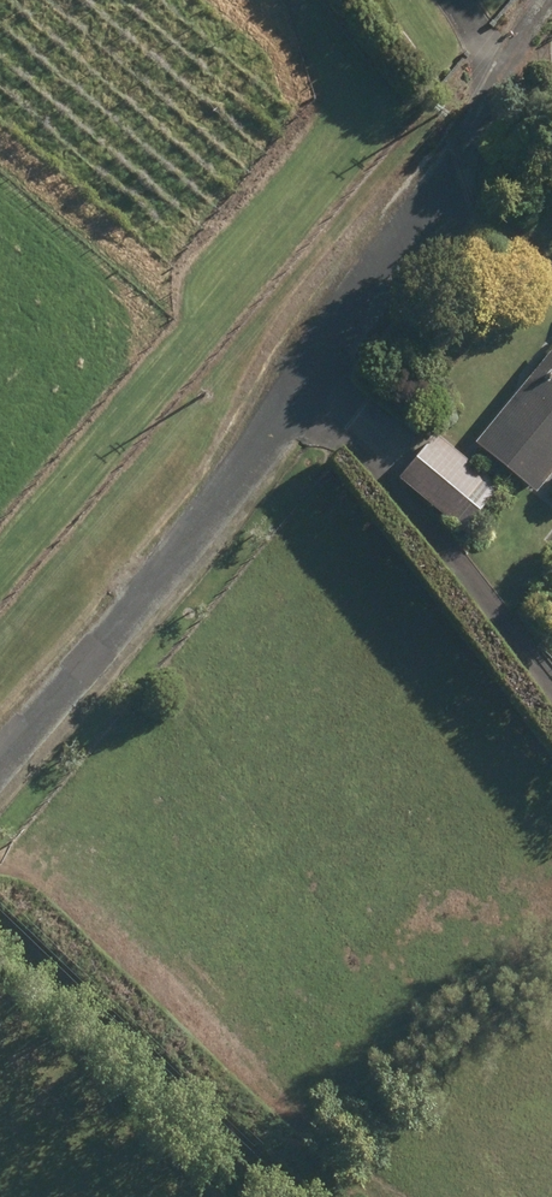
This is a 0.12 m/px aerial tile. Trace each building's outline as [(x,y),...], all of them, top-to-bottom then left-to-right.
[(533,494),(551,472),(551,351),(474,445),(533,494)] [(399,480),(462,531),(498,488),(435,437),(399,480)]
